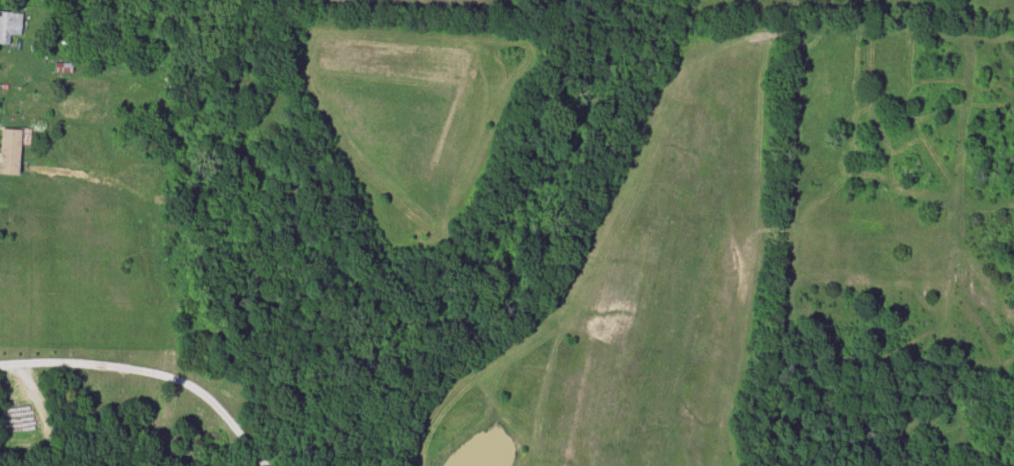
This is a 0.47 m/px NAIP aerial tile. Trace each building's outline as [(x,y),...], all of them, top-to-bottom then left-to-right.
[(0,12),(0,45),(10,45),(10,36),(21,37),(22,13),(0,12)] [(1,129),(0,166),(0,174),(20,175),(21,130),(1,129)]
